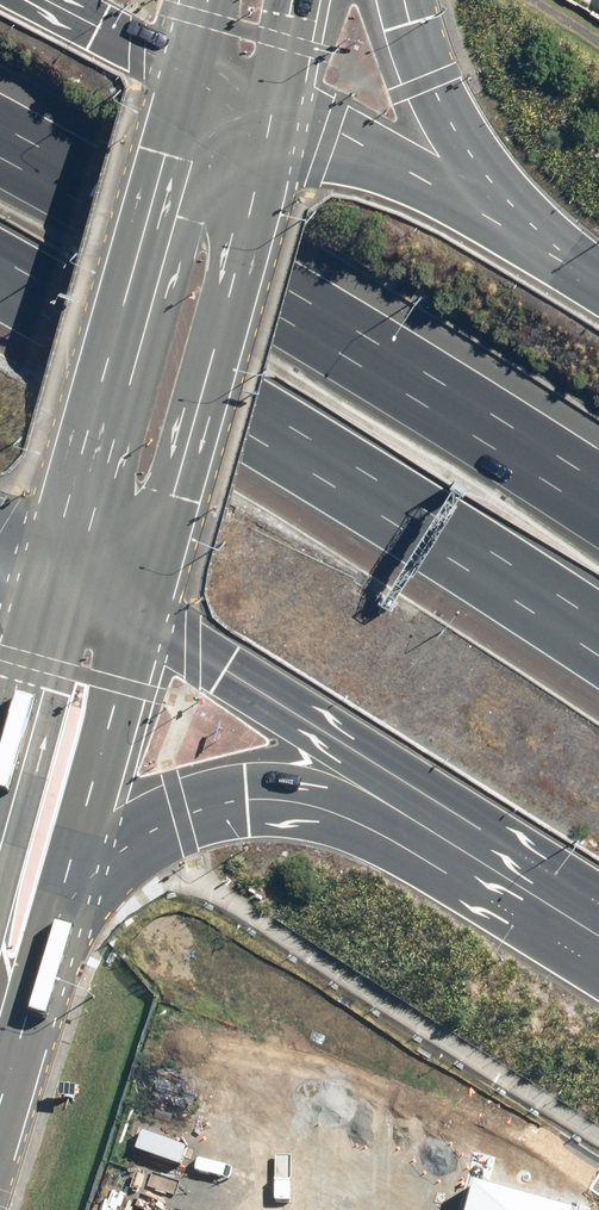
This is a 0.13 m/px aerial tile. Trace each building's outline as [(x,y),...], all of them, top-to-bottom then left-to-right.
[(476,1180),(468,1209),(574,1209),(575,1208),(476,1180)]
